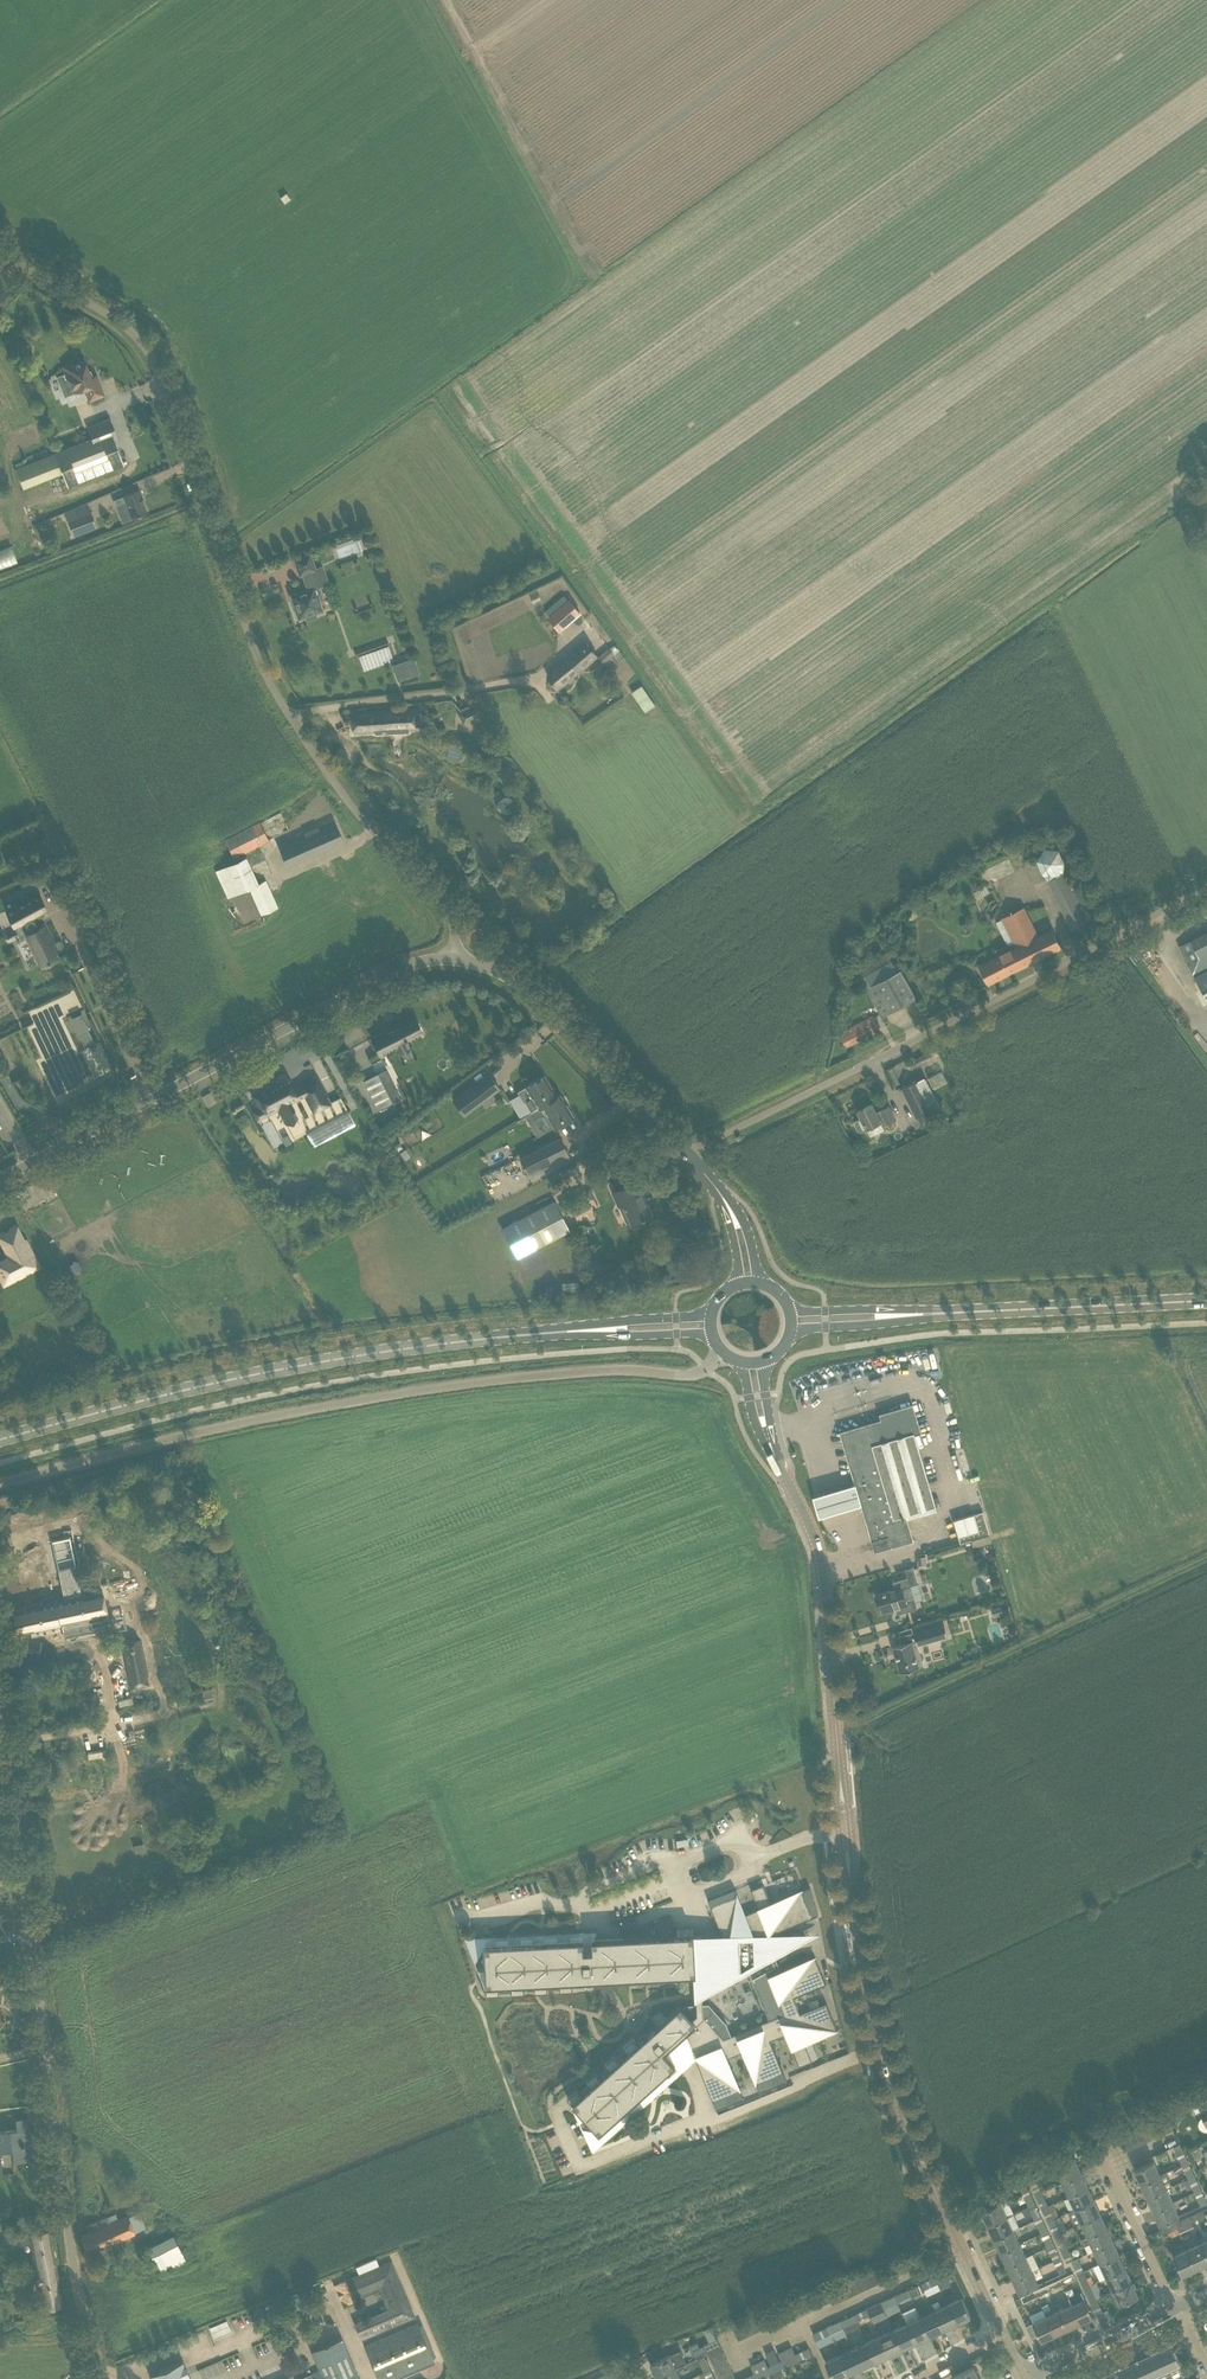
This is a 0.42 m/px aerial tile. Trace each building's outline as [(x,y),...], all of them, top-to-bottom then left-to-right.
[(15,344),(13,351),(17,352),(17,355),(25,356),(27,346),(15,344)] [(89,401),(93,399),(104,395),(96,375),(89,378),(87,372),(88,372),(83,359),(71,364),(70,363),(63,366),(65,373),(57,376),(65,396),(84,389),(89,401)] [(110,418),(99,422),(86,427),(91,438),(54,453),(61,470),(68,488),(112,469),(123,465),(114,440),(118,439),(110,418)] [(139,489),(128,494),(123,496),(125,502),(116,505),(122,522),(131,518),(136,516),(147,512),(142,499),(143,499),(139,489)] [(67,520),(68,522),(73,535),(85,531),(82,523),(94,519),(90,511),(67,520)] [(360,537),(366,535),(364,529),(358,531),(360,537)] [(20,563),(14,545),(0,550),(0,570),(20,563)] [(295,599),(292,600),(298,619),(306,616),(307,619),(315,616),(315,613),(322,611),(318,599),(321,598),(317,586),(327,583),(321,566),(315,568),(309,554),(293,559),(299,575),(302,574),(308,589),(295,593),(296,597),(295,599)] [(560,630),(581,612),(569,599),(549,617),(560,630)] [(598,657),(589,645),(547,676),(558,690),(598,657)] [(614,654),(609,647),(598,657),(604,664),(614,654)] [(363,668),(393,663),(391,648),(360,653),(363,668)] [(413,659),(404,662),(393,666),(398,679),(417,673),(413,659)] [(641,684),(631,691),(645,712),(655,705),(641,684)] [(486,717),(477,704),(457,712),(463,725),(473,722),(475,725),(486,717)] [(389,729),(389,732),(415,730),(414,711),(366,713),(366,712),(352,713),(353,734),(375,732),(375,730),(389,729)] [(498,800),(496,806),(498,810),(501,812),(506,813),(511,813),(511,812),(514,813),(514,812),(514,811),(514,809),(514,808),(514,806),(514,805),(513,803),(513,802),(512,801),(512,800),(510,798),(507,796),(505,796),(502,797),(498,800)] [(233,858),(268,840),(259,823),(224,841),(233,858)] [(287,866),(319,852),(318,850),(325,847),(326,849),(343,841),(336,824),(319,831),(318,827),(304,833),(306,837),(279,849),(287,866)] [(1087,921),(1082,910),(1064,873),(1064,872),(1064,862),(1059,850),(1046,848),(1036,860),(1042,873),(1044,875),(1067,918),(1072,928),(1087,921)] [(246,857),(216,870),(228,897),(249,887),(258,884),(246,857)] [(249,887),(261,914),(277,907),(266,880),(258,884),(249,887)] [(985,885),(973,891),(977,898),(989,892),(985,885)] [(39,893),(6,909),(13,924),(15,923),(21,936),(27,933),(42,965),(59,957),(44,925),(38,927),(32,915),(46,908),(39,893)] [(980,964),(984,973),(989,983),(1061,947),(1052,929),(1039,935),(1024,907),(1001,918),(1013,941),(995,950),(997,955),(980,964)] [(965,923),(961,925),(965,933),(969,931),(965,923)] [(1184,956),(1193,974),(1206,967),(1206,931),(1179,945),(1184,956)] [(915,997),(906,978),(901,969),(893,974),(891,968),(893,967),(894,967),(886,952),(852,971),(860,985),(872,979),(874,984),(866,988),(882,1017),(916,999),(915,997)] [(1194,976),(1206,999),(1206,969),(1194,976)] [(387,1029),(373,1036),(377,1045),(376,1046),(380,1055),(396,1046),(399,1051),(409,1046),(407,1042),(408,1042),(407,1040),(422,1033),(413,1015),(398,1023),(398,1024),(387,1030),(387,1029)] [(879,1028),(874,1018),(873,1015),(839,1032),(840,1035),(846,1046),(879,1028)] [(85,1045),(94,1041),(87,1027),(78,1031),(85,1045)] [(348,1054),(343,1057),(347,1066),(352,1063),(348,1054)] [(378,1072),(363,1079),(379,1109),(393,1101),(378,1072)] [(499,1088),(488,1073),(452,1099),(464,1115),(499,1088)] [(531,1112),(557,1096),(556,1096),(544,1075),(517,1092),(523,1102),(524,1101),(531,1112)] [(278,1081),(252,1095),(260,1109),(253,1112),(260,1126),(271,1120),(285,1146),(349,1113),(341,1098),(329,1104),(316,1078),(301,1086),(294,1090),(289,1081),(280,1086),(278,1081)] [(924,1078),(903,1088),(917,1117),(932,1110),(931,1109),(938,1105),(924,1078)] [(556,1096),(557,1096),(531,1112),(531,1113),(530,1113),(534,1120),(542,1115),(550,1128),(554,1125),(554,1127),(572,1116),(559,1094),(556,1096)] [(871,1104),(858,1110),(862,1118),(855,1121),(855,1124),(858,1130),(860,1131),(867,1128),(867,1129),(881,1122),(883,1126),(896,1120),(889,1105),(875,1112),(871,1104)] [(568,1155),(559,1138),(520,1157),(528,1174),(568,1155)] [(614,1192),(623,1213),(628,1224),(643,1218),(643,1219),(646,1217),(646,1216),(651,1214),(641,1190),(643,1189),(639,1180),(629,1185),(614,1192)] [(585,1192),(588,1199),(594,1196),(591,1189),(585,1192)] [(591,1206),(586,1196),(568,1206),(573,1216),(591,1206)] [(502,1227),(517,1257),(569,1230),(554,1200),(502,1227)] [(4,1284),(39,1266),(25,1240),(24,1241),(16,1225),(10,1228),(11,1230),(4,1234),(3,1232),(0,1233),(0,1239),(5,1250),(10,1247),(15,1257),(3,1263),(2,1260),(0,1261),(0,1278),(4,1284)] [(579,1291),(578,1282),(561,1283),(562,1292),(579,1291)] [(920,1432),(915,1417),(912,1405),(881,1414),(883,1420),(841,1432),(873,1540),(871,1540),(875,1551),(912,1540),(904,1514),(935,1505),(919,1450),(914,1434),(920,1432)] [(812,1494),(818,1516),(864,1502),(858,1481),(812,1494)] [(960,1542),(983,1535),(990,1533),(983,1511),(974,1513),(978,1529),(958,1535),(960,1542)] [(968,1550),(971,1560),(985,1555),(982,1546),(968,1550)] [(883,1611),(902,1605),(904,1611),(916,1608),(910,1585),(918,1583),(913,1566),(905,1569),(908,1578),(899,1580),(899,1582),(894,1584),(895,1589),(886,1592),(886,1591),(877,1593),(879,1601),(880,1601),(883,1611)] [(107,1614),(106,1610),(108,1610),(105,1595),(103,1595),(102,1591),(12,1610),(16,1633),(27,1631),(107,1614)] [(1001,1606),(992,1608),(995,1616),(1003,1613),(1001,1606)] [(914,1639),(892,1646),(899,1672),(905,1670),(907,1672),(911,1671),(912,1668),(918,1666),(922,1665),(917,1650),(916,1644),(946,1635),(943,1624),(912,1633),(914,1639)] [(131,1688),(148,1685),(139,1640),(122,1643),(131,1688)] [(212,1688),(202,1690),(204,1698),(214,1696),(212,1688)] [(144,1843),(134,1845),(136,1852),(145,1850),(144,1843)] [(507,1936),(507,1944),(495,1945),(495,1936),(482,1937),(482,1945),(483,1963),(488,1963),(488,1967),(483,1967),(484,1985),(485,1994),(498,1993),(497,1985),(510,1984),(510,1992),(523,1992),(522,1983),(535,1983),(535,1991),(548,1990),(548,1982),(560,1981),(560,1990),(573,1989),(573,1981),(695,1974),(697,2004),(686,2004),(682,2007),(681,2005),(639,2043),(633,2037),(624,2046),(629,2052),(620,2060),(614,2054),(605,2063),(610,2069),(601,2077),(596,2071),(586,2079),(592,2086),(582,2094),(577,2088),(567,2096),(573,2103),(585,2116),(589,2113),(591,2116),(588,2119),(600,2133),(605,2139),(615,2130),(609,2124),(619,2116),(624,2122),(634,2113),(628,2107),(637,2099),(643,2105),(653,2096),(647,2090),(692,2049),(713,2101),(716,2109),(744,2098),(740,2090),(727,2057),(743,2051),(756,2083),(759,2092),(787,2081),(783,2072),(770,2040),(786,2033),(799,2066),(812,2061),(812,2060),(805,2042),(811,2040),(837,2029),(833,2019),(826,2002),(800,2012),(794,1996),(826,1984),(819,1967),(815,1957),(815,1956),(781,1970),(775,1956),(783,1952),(777,1937),(771,1937),(770,1934),(813,1917),(818,1915),(814,1899),(810,1886),(802,1889),(771,1902),(763,1885),(764,1885),(763,1884),(751,1889),(759,1908),(745,1913),(737,1893),(735,1888),(708,1899),(710,1904),(722,1935),(719,1935),(705,1941),(702,1935),(694,1935),(694,1934),(593,1940),(590,1935),(584,1935),(583,1935),(583,1940),(571,1941),(570,1932),(557,1933),(558,1941),(545,1941),(545,1934),(532,1934),(533,1942),(520,1943),(520,1935),(507,1936)] [(1206,2099),(1192,2105),(1195,2113),(1200,2111),(1202,2116),(1200,2117),(1199,2119),(1198,2121),(1198,2124),(1200,2127),(1201,2129),(1204,2130),(1206,2130),(1206,2102),(1206,2099)] [(1175,2104),(1166,2108),(1167,2110),(1171,2119),(1180,2115),(1176,2106),(1175,2104)] [(1166,2133),(1173,2130),(1167,2117),(1160,2120),(1166,2133)] [(1154,2122),(1160,2135),(1166,2133),(1160,2120),(1154,2122)] [(1147,2125),(1154,2138),(1160,2135),(1154,2122),(1147,2125)] [(1141,2128),(1147,2141),(1154,2138),(1147,2125),(1141,2128)] [(1135,2131),(1141,2144),(1147,2141),(1141,2128),(1135,2131)] [(11,2130),(0,2131),(0,2175),(5,2174),(2,2152),(14,2151),(15,2161),(32,2159),(30,2142),(23,2143),(22,2137),(23,2137),(22,2129),(11,2130)] [(1128,2134),(1134,2147),(1141,2144),(1135,2131),(1128,2134)] [(1127,2150),(1134,2147),(1128,2134),(1121,2137),(1127,2150)] [(1174,2145),(1180,2160),(1182,2164),(1188,2161),(1181,2147),(1179,2143),(1174,2145)] [(1201,2155),(1197,2149),(1194,2150),(1193,2149),(1188,2151),(1192,2159),(1201,2155)] [(1068,2162),(1064,2153),(1045,2161),(1050,2170),(1055,2168),(1061,2181),(1081,2172),(1075,2159),(1068,2162)] [(1159,2175),(1153,2160),(1153,2161),(1134,2169),(1140,2183),(1159,2175)] [(1194,2175),(1188,2161),(1182,2164),(1189,2177),(1194,2175)] [(1034,2177),(1030,2168),(1024,2171),(1035,2193),(1040,2191),(1044,2188),(1040,2180),(1036,2182),(1034,2177)] [(1147,2197),(1166,2188),(1172,2185),(1166,2171),(1159,2175),(1140,2183),(1147,2197)] [(1061,2181),(1062,2182),(1068,2195),(1087,2186),(1081,2172),(1061,2181)] [(1195,2191),(1201,2188),(1194,2175),(1189,2177),(1195,2191)] [(1087,2186),(1068,2195),(1074,2209),(1094,2200),(1087,2186)] [(1172,2202),(1166,2188),(1147,2197),(1153,2210),(1172,2202)] [(1201,2188),(1195,2191),(1202,2205),(1206,2202),(1206,2201),(1201,2188)] [(1027,2206),(1034,2203),(1027,2189),(1021,2192),(1027,2206)] [(1047,2204),(1040,2191),(1035,2193),(1041,2207),(1047,2204)] [(1094,2200),(1074,2209),(1068,2211),(1074,2225),(1080,2222),(1081,2223),(1100,2214),(1094,2200)] [(987,2224),(1006,2215),(1000,2201),(981,2210),(987,2224)] [(1178,2216),(1172,2202),(1153,2210),(1159,2225),(1178,2216)] [(1034,2219),(1040,2216),(1034,2203),(1027,2206),(1034,2219)] [(1048,2221),(1053,2218),(1047,2205),(1047,2204),(1041,2207),(1048,2221)] [(1202,2210),(1188,2216),(1190,2221),(1204,2215),(1202,2210)] [(1019,2226),(1013,2212),(1006,2215),(987,2224),(993,2238),(1013,2229),(1019,2226)] [(1087,2236),(1106,2227),(1100,2214),(1081,2223),(1087,2236)] [(88,2231),(80,2234),(88,2252),(99,2248),(135,2232),(127,2216),(110,2223),(107,2216),(86,2225),(88,2231)] [(1040,2233),(1046,2230),(1040,2216),(1034,2219),(1040,2233)] [(1188,2216),(1175,2222),(1177,2227),(1190,2221),(1188,2216)] [(1054,2235),(1060,2232),(1053,2218),(1048,2221),(1054,2235)] [(1175,2222),(1161,2229),(1163,2234),(1177,2227),(1175,2222)] [(1093,2249),(1112,2240),(1106,2227),(1087,2236),(1081,2238),(1084,2244),(1090,2242),(1093,2249)] [(29,2233),(18,2235),(20,2245),(31,2243),(37,2277),(34,2278),(35,2282),(37,2282),(42,2308),(52,2306),(63,2304),(59,2278),(50,2229),(38,2231),(29,2233)] [(1019,2242),(1013,2229),(993,2238),(1000,2251),(1019,2242)] [(1046,2246),(1052,2243),(1046,2230),(1040,2233),(1046,2246)] [(1054,2235),(1060,2248),(1066,2245),(1060,2232),(1054,2235)] [(160,2274),(186,2260),(173,2235),(147,2248),(160,2274)] [(1099,2263),(1119,2254),(1112,2240),(1093,2249),(1099,2263)] [(1019,2242),(1000,2251),(1006,2265),(1025,2256),(1019,2242)] [(1187,2249),(1196,2268),(1206,2263),(1206,2257),(1200,2242),(1187,2249)] [(1052,2260),(1059,2257),(1052,2243),(1046,2246),(1052,2260)] [(1066,2261),(1070,2259),(1072,2258),(1066,2245),(1060,2248),(1066,2261)] [(1196,2268),(1187,2249),(1173,2255),(1182,2275),(1196,2268)] [(1099,2263),(1093,2265),(1100,2280),(1105,2277),(1125,2268),(1125,2267),(1119,2254),(1099,2263)] [(1006,2265),(1012,2278),(1031,2269),(1025,2256),(1006,2265)] [(1052,2260),(1059,2274),(1065,2271),(1059,2257),(1052,2260)] [(1082,2271),(1076,2257),(1072,2259),(1072,2258),(1070,2259),(1076,2273),(1082,2271)] [(356,2266),(359,2273),(379,2265),(376,2258),(356,2266)] [(387,2308),(354,2322),(361,2339),(415,2315),(392,2259),(379,2265),(359,2273),(347,2279),(356,2298),(378,2289),(387,2308)] [(872,2269),(878,2282),(884,2279),(878,2266),(872,2269)] [(1105,2277),(1111,2290),(1112,2291),(1131,2282),(1125,2268),(1105,2277)] [(871,2285),(878,2282),(872,2269),(865,2272),(871,2285)] [(1018,2292),(1038,2283),(1031,2269),(1012,2278),(1018,2292)] [(948,2270),(934,2276),(937,2282),(951,2275),(948,2270)] [(1082,2271),(1076,2273),(1083,2287),(1089,2285),(1086,2279),(1082,2271)] [(865,2272),(859,2276),(865,2288),(871,2285),(865,2272)] [(1061,2284),(1074,2278),(1071,2272),(1058,2278),(1061,2284)] [(858,2291),(865,2288),(859,2276),(852,2279),(858,2291)] [(937,2282),(934,2276),(921,2282),(923,2288),(930,2285),(937,2282)] [(1058,2278),(1046,2284),(1048,2289),(1061,2284),(1058,2278)] [(852,2279),(846,2282),(852,2294),(858,2291),(852,2279)] [(846,2282),(839,2285),(845,2298),(852,2294),(846,2282)] [(921,2282),(907,2289),(910,2294),(910,2295),(911,2296),(924,2290),(923,2288),(921,2282)] [(1130,2302),(1129,2299),(1137,2295),(1131,2282),(1112,2291),(1118,2304),(1121,2303),(1122,2305),(1130,2302)] [(1046,2284),(1033,2290),(1035,2295),(1048,2289),(1046,2284)] [(839,2285),(832,2288),(838,2301),(845,2298),(839,2285)] [(1089,2301),(1095,2298),(1089,2285),(1083,2287),(1089,2301)] [(825,2287),(818,2290),(824,2303),(830,2300),(826,2291),(825,2287)] [(832,2288),(826,2291),(830,2300),(832,2304),(838,2301),(832,2288)] [(907,2289),(894,2295),(897,2300),(897,2301),(910,2295),(910,2294),(907,2289)] [(818,2306),(824,2303),(818,2290),(812,2293),(818,2306)] [(1033,2290),(1020,2296),(1023,2301),(1035,2295),(1033,2290)] [(1081,2292),(1068,2298),(1070,2304),(1079,2322),(1092,2316),(1083,2298),(1081,2292)] [(812,2293),(805,2297),(811,2309),(818,2306),(812,2293)] [(897,2300),(894,2295),(880,2301),(883,2307),(889,2304),(897,2300)] [(805,2312),(811,2309),(805,2297),(799,2299),(805,2312)] [(970,2317),(961,2297),(947,2304),(956,2323),(970,2317)] [(1102,2328),(1107,2325),(1095,2298),(1089,2301),(1102,2328)] [(798,2315),(805,2312),(799,2299),(792,2302),(798,2315)] [(880,2301),(867,2308),(869,2313),(873,2321),(887,2315),(883,2307),(880,2301)] [(791,2318),(798,2315),(792,2302),(786,2305),(791,2318)] [(943,2329),(956,2323),(947,2304),(934,2310),(943,2329)] [(1066,2328),(1079,2322),(1070,2304),(1059,2309),(1058,2310),(1066,2328)] [(778,2305),(771,2308),(777,2320),(783,2317),(779,2308),(778,2305)] [(786,2305),(779,2308),(783,2317),(785,2321),(791,2318),(786,2305)] [(770,2323),(777,2320),(771,2308),(765,2311),(770,2323)] [(869,2313),(867,2308),(853,2314),(856,2319),(869,2313)] [(934,2310),(920,2316),(929,2336),(943,2329),(934,2310)] [(1053,2334),(1066,2328),(1058,2310),(1045,2316),(1053,2334)] [(764,2326),(770,2323),(765,2311),(758,2314),(764,2326)] [(757,2330),(764,2326),(758,2314),(752,2318),(757,2330)] [(856,2319),(853,2314),(840,2320),(842,2326),(843,2325),(856,2319)] [(929,2336),(920,2316),(907,2323),(916,2342),(929,2336)] [(1053,2334),(1045,2316),(1032,2322),(1040,2340),(1053,2334)] [(752,2318),(745,2321),(751,2333),(757,2330),(752,2318)] [(840,2320),(826,2326),(829,2332),(833,2341),(847,2334),(843,2325),(842,2326),(840,2320)] [(363,2344),(378,2378),(393,2378),(434,2361),(417,2321),(363,2344)] [(745,2321),(738,2324),(744,2336),(751,2333),(745,2321)] [(218,2323),(209,2326),(214,2337),(222,2334),(218,2323)] [(907,2323),(893,2329),(902,2348),(916,2342),(907,2323)] [(744,2336),(738,2324),(732,2327),(738,2339),(744,2336)] [(829,2332),(826,2326),(812,2333),(815,2338),(829,2332)] [(893,2329),(880,2335),(889,2354),(902,2348),(893,2329)] [(880,2335),(866,2341),(875,2361),(889,2354),(880,2335)] [(342,2337),(310,2351),(319,2371),(300,2378),(360,2378),(342,2337)] [(719,2344),(716,2338),(704,2344),(707,2350),(719,2344)] [(866,2341),(853,2348),(862,2367),(875,2361),(866,2341)] [(710,2356),(722,2351),(719,2344),(707,2350),(710,2356)] [(783,2365),(797,2359),(794,2353),(795,2353),(791,2346),(778,2352),(781,2360),(783,2365)] [(1171,2346),(1157,2352),(1165,2369),(1179,2363),(1171,2346)] [(694,2350),(697,2357),(703,2354),(699,2347),(694,2350)] [(797,2359),(811,2353),(808,2347),(795,2353),(794,2353),(797,2359)] [(853,2348),(839,2354),(848,2373),(862,2367),(853,2348)] [(669,2354),(650,2363),(657,2377),(676,2368),(685,2363),(679,2349),(669,2354)] [(783,2365),(781,2360),(779,2360),(774,2349),(766,2352),(771,2364),(768,2366),(767,2366),(770,2371),(779,2367),(783,2365)] [(713,2363),(725,2357),(722,2351),(710,2356),(713,2363)] [(1144,2358),(1152,2376),(1165,2369),(1157,2352),(1144,2358)] [(710,2368),(703,2354),(697,2357),(704,2371),(710,2368)] [(848,2373),(839,2354),(825,2360),(834,2378),(836,2378),(848,2373)] [(716,2370),(728,2364),(725,2357),(713,2363),(716,2370)] [(1152,2376),(1144,2358),(1130,2364),(1137,2378),(1144,2378),(1152,2376)] [(183,2359),(159,2369),(160,2370),(164,2378),(191,2378),(183,2359)] [(764,2359),(751,2365),(754,2372),(756,2378),(770,2371),(767,2366),(768,2366),(764,2359)] [(719,2376),(732,2370),(728,2364),(716,2370),(719,2376)] [(1117,2371),(1121,2378),(1137,2378),(1130,2364),(1117,2371)] [(955,2378),(979,2378),(973,2366),(954,2375),(955,2378)] [(657,2377),(658,2378),(681,2378),(676,2368),(657,2377)] [(710,2368),(704,2371),(708,2378),(715,2378),(710,2368)] [(614,2372),(613,2370),(599,2376),(600,2378),(610,2378),(616,2377),(614,2372)] [(735,2377),(732,2370),(719,2376),(720,2378),(730,2378),(735,2377)] [(1104,2377),(1105,2378),(1121,2378),(1117,2371),(1104,2377)]
